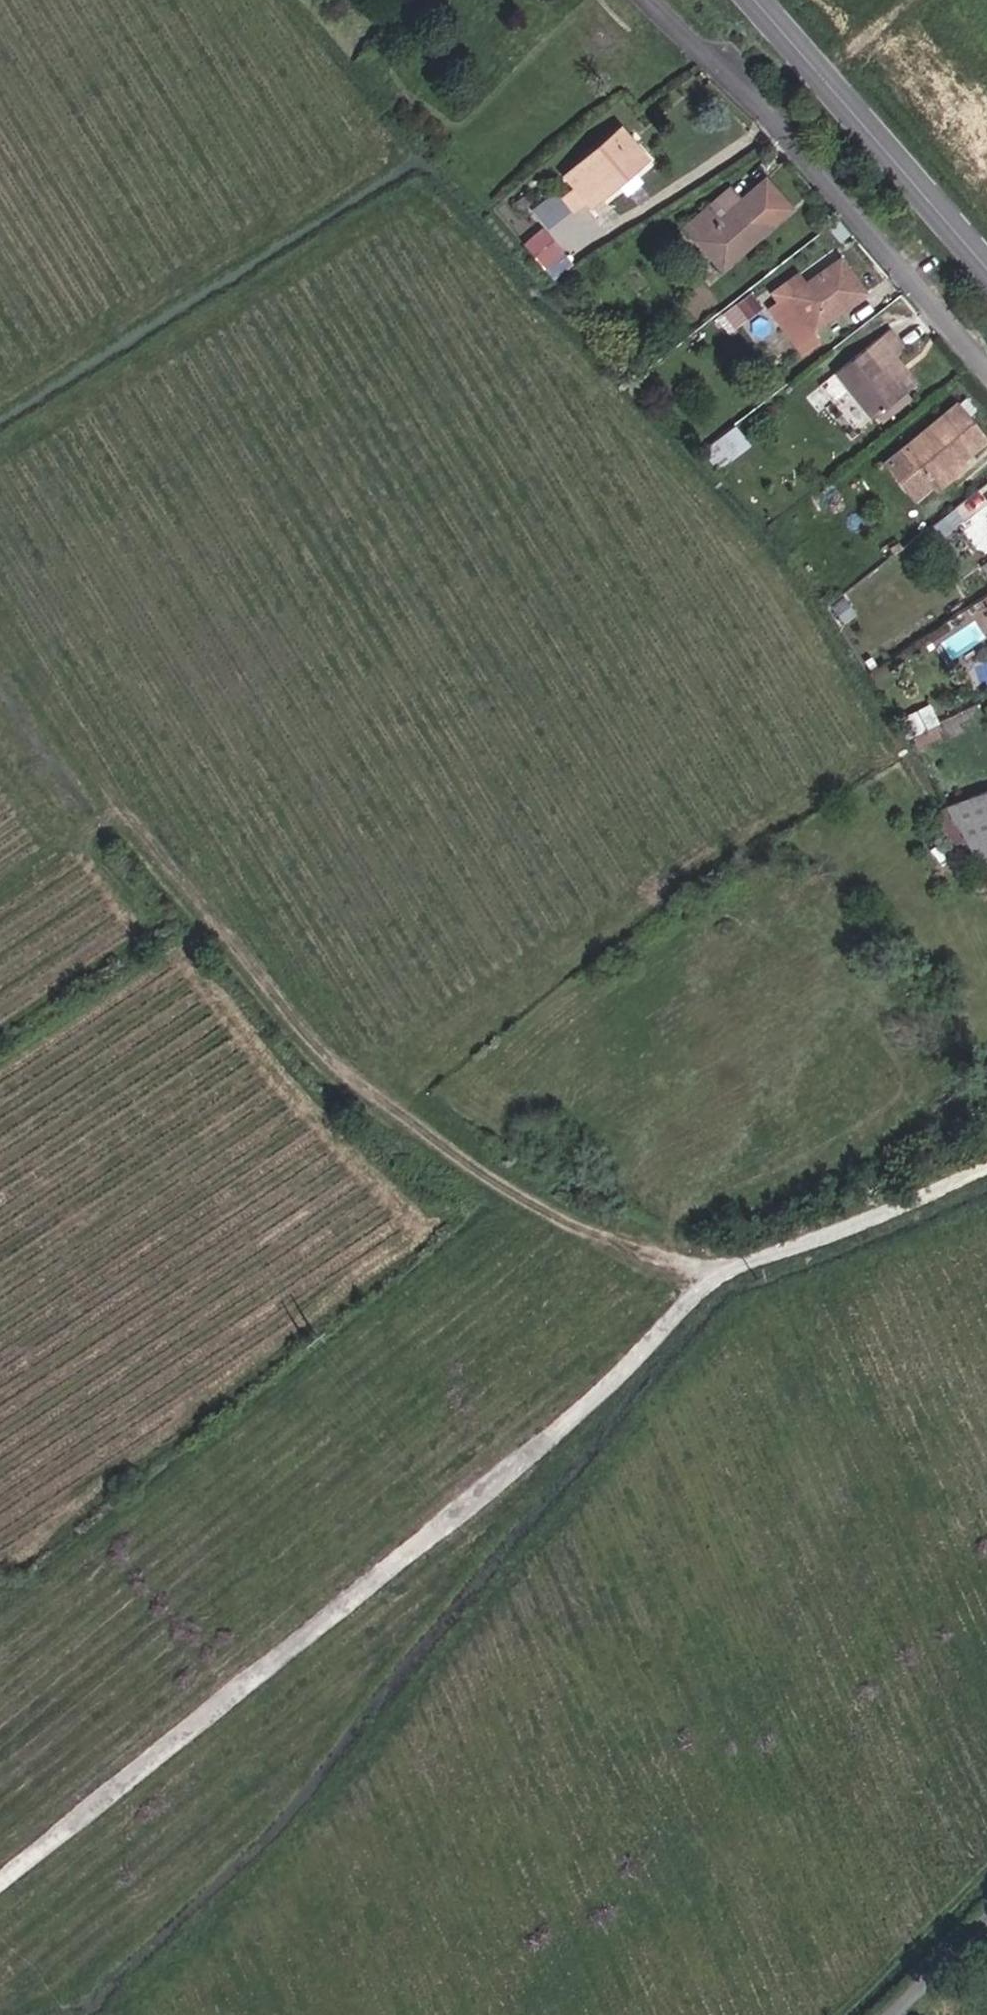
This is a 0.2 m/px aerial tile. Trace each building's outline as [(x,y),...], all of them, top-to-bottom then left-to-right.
[(624,142),(571,188),(600,220),(656,175),(624,142)] [(546,227),(569,212),(555,189),(532,203),(546,227)] [(708,208),(682,228),(717,265),(772,217),(749,194),(719,221),(708,208)] [(543,223),(522,240),(553,277),(574,261),(543,223)] [(835,251),(788,295),(815,326),(865,283),(835,251)] [(749,290),(724,311),(736,325),(761,304),(749,290)] [(869,423),(903,393),(881,364),(890,357),(896,352),(882,331),(831,374),(869,423)] [(912,388),(890,357),(881,364),(903,393),(912,388)] [(926,480),(954,458),(982,436),(955,403),(901,445),(926,480)] [(719,467),(751,442),(736,423),(704,448),(719,467)] [(986,891),(986,788),(940,801),(952,844),(972,839),(986,891)]
